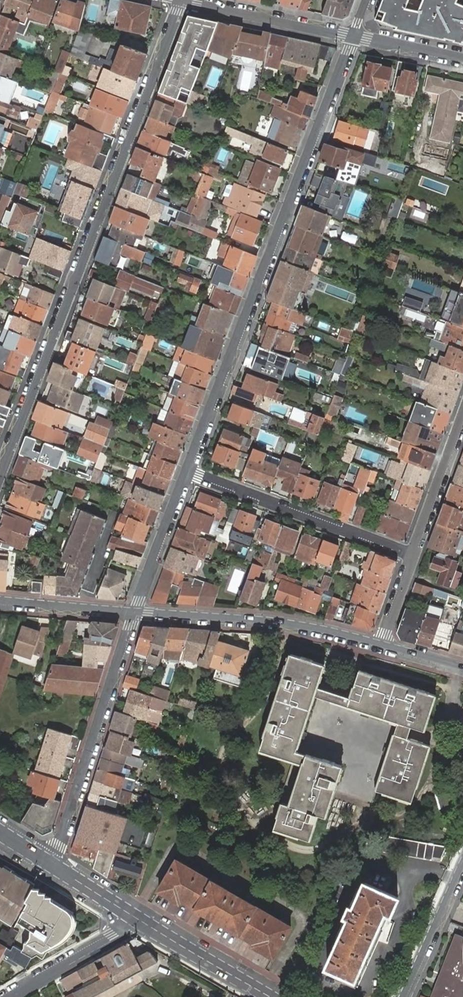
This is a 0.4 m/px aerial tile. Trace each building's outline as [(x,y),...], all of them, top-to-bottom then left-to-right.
[(6,4),(18,9),(29,13),(34,0),(7,0),(6,4)] [(29,13),(28,16),(25,23),(21,33),(25,35),(30,21),(48,27),(50,24),(59,1),(57,0),(34,0),(29,13)] [(85,6),(80,4),(79,5),(63,0),(62,0),(54,21),(79,30),(80,28),(82,18),(85,6)] [(118,0),(111,0),(110,7),(120,9),(116,27),(145,33),(151,7),(122,1),(118,0)] [(306,11),(310,0),(280,0),(278,5),(298,9),(306,11)] [(323,14),(343,19),(349,15),(355,0),(328,0),(323,14)] [(374,19),(397,27),(396,30),(438,39),(441,32),(462,36),(461,43),(462,43),(462,0),(381,0),(374,19)] [(4,8),(2,15),(7,17),(10,11),(4,8)] [(28,16),(29,13),(18,9),(14,19),(25,23),(28,16)] [(219,20),(188,14),(159,93),(177,99),(182,85),(192,89),(200,66),(190,62),(197,45),(208,49),(218,22),(219,20)] [(2,15),(0,19),(0,49),(7,52),(15,31),(21,33),(25,23),(12,19),(7,17),(2,15)] [(230,26),(218,22),(214,33),(213,35),(211,40),(208,49),(231,58),(232,55),(241,32),(243,27),(230,25),(230,26)] [(92,34),(80,28),(79,30),(70,53),(70,54),(83,59),(85,54),(92,34)] [(266,60),(271,34),(263,32),(262,37),(241,32),(232,55),(242,57),(242,58),(244,62),(250,63),(253,61),(254,57),(266,60)] [(289,37),(271,34),(266,60),(265,64),(280,69),(282,62),(289,37)] [(305,41),(289,37),(282,62),(285,62),(286,56),(300,59),(298,66),(298,68),(295,78),(304,81),(307,70),(313,72),(317,57),(326,60),(329,46),(320,44),(305,41)] [(147,54),(150,46),(130,39),(127,46),(147,54)] [(127,46),(123,45),(120,51),(144,61),(147,54),(127,46)] [(137,80),(144,61),(120,51),(113,49),(108,63),(91,57),(89,62),(105,68),(113,71),(135,80),(137,80)] [(15,80),(23,60),(0,51),(0,75),(15,80)] [(62,54),(56,71),(57,71),(60,73),(63,73),(66,65),(67,62),(69,57),(62,54)] [(37,63),(39,58),(31,55),(29,60),(37,63)] [(286,56),(285,62),(298,66),(300,59),(286,56)] [(406,63),(398,61),(392,90),(397,91),(414,95),(417,81),(415,80),(416,73),(404,70),(406,63)] [(67,62),(66,65),(63,73),(67,75),(68,75),(71,67),(68,66),(70,63),(67,62)] [(379,89),(387,90),(392,69),(380,66),(380,65),(369,62),(363,85),(364,85),(362,94),(377,98),(379,89)] [(127,99),(135,80),(113,71),(105,68),(104,70),(109,72),(103,85),(99,84),(98,87),(127,99)] [(51,69),(49,76),(58,79),(60,73),(57,71),(56,71),(51,69)] [(109,72),(104,70),(99,84),(103,85),(109,72)] [(60,73),(58,79),(53,91),(60,94),(67,75),(63,73),(60,73)] [(0,75),(0,97),(4,98),(10,83),(14,84),(16,81),(15,80),(0,75)] [(49,76),(43,90),(45,91),(52,94),(53,91),(58,79),(49,76)] [(428,76),(425,91),(440,94),(430,138),(449,142),(456,110),(462,112),(462,83),(428,76)] [(122,118),(129,101),(101,90),(95,105),(92,103),(91,106),(118,116),(122,118)] [(272,98),(273,95),(259,90),(257,98),(271,103),(272,98)] [(53,91),(52,94),(45,110),(53,113),(59,98),(66,101),(68,97),(60,94),(53,91)] [(198,93),(192,91),(187,103),(193,106),(198,93)] [(315,104),(318,97),(302,91),(300,99),(298,98),(294,107),(290,105),(289,105),(287,109),(309,118),(315,104)] [(177,99),(159,93),(156,100),(150,116),(168,123),(175,127),(179,116),(183,113),(187,103),(177,99)] [(274,105),(287,109),(289,105),(272,98),(271,103),(274,105)] [(10,113),(18,116),(21,107),(0,99),(0,110),(10,113)] [(377,126),(384,128),(389,103),(382,101),(377,126)] [(118,116),(91,106),(85,103),(83,108),(82,107),(79,117),(86,119),(84,123),(111,134),(118,116)] [(287,109),(274,105),(273,108),(270,108),(269,111),(273,112),(271,117),(274,118),(281,121),(305,130),(309,118),(287,109)] [(30,117),(26,125),(37,130),(43,115),(37,113),(34,118),(30,117)] [(168,123),(150,116),(144,130),(165,139),(168,130),(173,131),(175,127),(168,123)] [(281,121),(274,118),(267,137),(274,140),(281,121)] [(298,149),(305,130),(281,121),(274,140),(298,149)] [(334,139),(353,144),(357,131),(367,134),(368,130),(340,122),(334,139)] [(88,165),(102,171),(105,164),(108,156),(102,154),(101,158),(95,156),(97,151),(101,141),(99,140),(102,133),(83,125),(80,124),(73,142),(71,142),(69,147),(70,147),(67,157),(71,159),(88,165)] [(170,143),(171,142),(165,139),(144,130),(139,145),(165,156),(171,155),(173,151),(183,155),(183,153),(186,155),(188,151),(185,150),(185,149),(170,143)] [(282,165),(288,150),(269,143),(251,135),(249,140),(263,146),(259,155),(264,157),(282,165)] [(374,168),(378,156),(365,152),(364,152),(364,153),(340,146),(339,149),(326,145),(320,160),(341,167),(344,168),(347,159),(361,164),(363,165),(374,168)] [(378,156),(379,150),(367,146),(365,152),(378,156)] [(144,169),(141,176),(154,181),(157,175),(160,167),(160,165),(164,157),(155,154),(154,156),(151,155),(152,153),(138,147),(131,164),(144,169)] [(21,154),(14,151),(11,157),(19,160),(21,154)] [(248,157),(242,174),(252,178),(258,160),(248,157)] [(210,170),(216,172),(221,161),(215,158),(210,170)] [(88,165),(71,159),(68,166),(75,168),(71,180),(95,190),(102,171),(88,165)] [(344,168),(341,167),(337,178),(356,185),(363,165),(347,159),(344,168)] [(256,191),(265,194),(267,189),(272,191),(280,169),(258,160),(252,178),(242,174),(238,184),(256,191)] [(131,164),(129,171),(141,176),(144,169),(131,164)] [(207,174),(208,172),(210,166),(203,164),(200,171),(207,174)] [(190,177),(201,181),(204,174),(193,169),(190,177)] [(346,182),(315,173),(310,185),(321,189),(319,195),(317,194),(312,208),(331,216),(341,220),(350,198),(341,195),(346,182)] [(154,184),(128,174),(122,187),(162,203),(163,204),(168,206),(169,202),(156,197),(161,184),(155,181),(154,184)] [(200,195),(205,197),(213,177),(207,174),(207,175),(204,174),(201,181),(196,194),(200,195)] [(4,178),(0,187),(0,192),(5,194),(12,197),(17,183),(4,178)] [(83,220),(95,190),(71,180),(69,185),(62,201),(59,210),(65,212),(83,220)] [(19,195),(25,197),(29,187),(27,187),(21,184),(17,183),(14,193),(19,195)] [(257,215),(265,194),(256,191),(238,184),(232,199),(227,196),(225,202),(257,215)] [(122,187),(115,205),(119,207),(150,219),(155,221),(163,204),(162,203),(122,187)] [(12,197),(5,194),(0,207),(0,220),(3,221),(6,213),(7,210),(12,197)] [(250,218),(251,215),(205,197),(200,195),(198,199),(192,215),(187,227),(215,238),(217,233),(206,229),(203,227),(212,206),(226,212),(230,213),(235,215),(229,231),(228,234),(233,236),(253,244),(261,222),(250,218)] [(192,215),(198,199),(195,197),(193,197),(188,210),(182,207),(181,211),(182,211),(183,212),(188,214),(192,215)] [(3,221),(2,224),(9,227),(10,225),(29,233),(31,228),(37,211),(36,211),(39,205),(20,198),(18,204),(15,203),(12,212),(7,210),(6,213),(3,221)] [(393,199),(388,215),(397,217),(402,201),(393,199)] [(115,217),(112,223),(114,224),(144,235),(150,219),(119,207),(115,205),(111,216),(115,217)] [(327,226),(331,216),(312,208),(303,205),(295,225),(321,235),(325,225),(327,226)] [(203,227),(206,229),(214,210),(225,214),(226,212),(212,206),(203,227)] [(184,226),(187,227),(192,215),(188,214),(183,212),(182,211),(177,223),(184,226)] [(80,228),(83,220),(65,212),(62,220),(80,228)] [(224,229),(229,231),(235,215),(230,213),(224,229)] [(144,235),(114,224),(109,238),(133,247),(137,237),(143,239),(144,235)] [(287,246),(322,259),(323,256),(316,253),(317,249),(313,248),(317,238),(321,240),(322,236),(321,235),(295,225),(287,246)] [(115,251),(142,262),(146,252),(139,249),(133,247),(109,238),(104,236),(98,251),(95,259),(109,265),(112,257),(115,251)] [(250,253),(253,244),(233,236),(230,245),(250,253)] [(50,266),(64,271),(71,251),(38,238),(31,258),(50,266)] [(224,267),(249,276),(252,268),(250,267),(251,263),(254,264),(257,256),(250,253),(230,245),(224,242),(218,255),(227,258),(224,267)] [(1,253),(0,255),(0,269),(14,275),(18,263),(23,265),(27,267),(31,258),(0,246),(0,253),(1,253)] [(320,264),(322,259),(287,246),(282,260),(313,272),(315,273),(316,269),(311,267),(313,261),(319,263),(320,264)] [(179,249),(175,247),(170,262),(174,263),(177,257),(178,252),(179,249)] [(179,265),(184,251),(179,249),(178,252),(177,257),(174,263),(179,265)] [(381,264),(395,269),(399,256),(385,251),(382,259),(381,264)] [(155,257),(146,254),(143,261),(152,264),(155,257)] [(313,272),(282,260),(274,281),(279,283),(285,286),(310,295),(313,288),(308,287),(313,272)] [(319,263),(313,261),(311,267),(316,269),(319,263)] [(243,291),(249,276),(224,267),(212,262),(209,271),(214,274),(212,279),(231,286),(243,291)] [(18,263),(14,275),(19,276),(23,265),(18,263)] [(48,273),(61,279),(64,271),(50,266),(48,273)] [(91,269),(89,275),(95,279),(101,280),(103,274),(91,269)] [(136,277),(137,276),(122,270),(115,286),(115,287),(123,290),(126,291),(128,285),(154,296),(156,289),(163,293),(165,287),(151,282),(150,282),(136,277)] [(191,275),(179,271),(175,280),(187,285),(191,275)] [(200,279),(191,275),(187,285),(186,289),(195,292),(200,279)] [(95,279),(88,297),(108,305),(114,308),(119,295),(120,295),(123,290),(115,287),(115,286),(101,280),(95,279)] [(23,300),(49,310),(55,294),(27,283),(21,299),(23,300)] [(310,299),(312,295),(310,295),(285,286),(279,283),(272,302),(273,302),(298,311),(299,307),(294,305),(298,295),(310,299)] [(241,296),(243,291),(231,286),(229,291),(241,296)] [(241,298),(241,296),(229,291),(217,287),(210,305),(212,306),(234,314),(241,298)] [(159,304),(160,298),(161,297),(158,295),(155,296),(153,301),(159,304)] [(405,296),(403,304),(421,310),(423,301),(405,296)] [(108,305),(88,297),(82,314),(110,325),(116,309),(114,308),(108,305)] [(156,310),(162,313),(166,301),(160,298),(159,304),(156,310)] [(43,325),(49,310),(23,300),(20,308),(24,310),(21,317),(43,325)] [(149,308),(156,310),(159,304),(153,301),(152,301),(149,308)] [(273,302),(269,313),(291,321),(296,323),(302,326),(306,314),(300,312),(298,311),(273,302)] [(212,306),(210,305),(207,304),(198,327),(203,329),(212,306)] [(226,337),(234,314),(212,306),(203,329),(226,337)] [(151,322),(153,318),(156,310),(149,308),(145,320),(151,322)] [(159,321),(162,313),(156,310),(153,318),(159,321)] [(269,313),(265,324),(287,332),(291,321),(269,313)] [(315,317),(306,314),(302,326),(311,328),(315,317)] [(357,332),(364,334),(370,317),(364,315),(357,332)] [(37,340),(43,325),(21,317),(20,318),(15,316),(13,321),(18,323),(15,332),(37,340)] [(106,328),(79,318),(70,340),(96,350),(97,351),(106,328)] [(18,323),(13,321),(10,330),(13,331),(15,332),(18,323)] [(291,321),(287,332),(293,334),(296,323),(291,321)] [(454,323),(448,321),(446,321),(439,341),(441,342),(446,344),(451,345),(462,350),(462,327),(454,323)] [(264,335),(260,346),(287,356),(294,335),(293,334),(287,332),(265,324),(261,334),(264,335)] [(217,360),(226,337),(203,329),(198,327),(195,326),(194,329),(191,328),(190,332),(196,334),(190,347),(189,350),(191,350),(210,358),(217,360)] [(352,344),(356,333),(350,330),(342,328),(339,335),(347,338),(346,342),(352,344)] [(31,356),(37,340),(15,332),(13,331),(6,347),(25,355),(31,356)] [(196,334),(190,332),(185,345),(190,347),(196,334)] [(150,351),(156,337),(147,334),(145,339),(143,343),(142,348),(150,351)] [(311,341),(319,344),(321,337),(313,334),(311,341)] [(451,345),(446,344),(441,342),(439,341),(432,338),(430,344),(444,350),(442,357),(439,363),(462,372),(462,350),(451,345)] [(58,354),(55,362),(65,366),(79,371),(81,372),(86,374),(96,350),(74,342),(68,357),(58,354)] [(6,347),(1,345),(0,348),(0,368),(18,374),(25,355),(6,347)] [(180,346),(178,352),(186,355),(185,356),(188,358),(190,353),(191,350),(189,350),(180,346)] [(287,356),(260,346),(252,368),(283,379),(291,357),(287,356)] [(150,351),(142,348),(139,355),(136,363),(143,366),(150,351)] [(211,375),(217,360),(210,358),(191,350),(190,353),(188,358),(185,356),(186,355),(178,352),(174,361),(182,363),(204,372),(211,375)] [(136,363),(139,355),(131,353),(127,363),(131,364),(135,366),(136,363)] [(297,353),(295,358),(307,362),(309,357),(297,353)] [(353,356),(348,354),(345,363),(341,374),(346,376),(353,356)] [(462,381),(462,372),(439,363),(434,361),(427,359),(422,373),(421,375),(418,374),(416,370),(402,365),(402,366),(396,364),(396,366),(394,370),(404,374),(406,374),(458,393),(462,381)] [(341,374),(345,363),(338,360),(333,371),(341,374)] [(55,362),(48,381),(56,383),(72,390),(79,371),(65,366),(55,362)] [(205,390),(211,375),(204,372),(182,363),(176,378),(183,382),(205,390)] [(11,391),(16,377),(0,370),(0,387),(11,391)] [(79,371),(72,390),(74,390),(81,372),(79,371)] [(279,384),(249,373),(244,388),(258,393),(263,395),(270,397),(281,401),(283,394),(276,392),(279,384)] [(451,414),(458,393),(406,374),(404,374),(402,380),(420,387),(421,386),(426,388),(422,400),(430,403),(429,406),(451,414)] [(125,390),(127,385),(117,381),(110,378),(108,383),(116,386),(120,387),(125,390)] [(200,405),(205,390),(183,382),(176,378),(170,393),(178,396),(200,405)] [(346,383),(339,380),(337,389),(344,391),(346,383)] [(72,390),(56,383),(49,401),(77,412),(84,395),(74,390),(72,390)] [(234,384),(231,393),(255,401),(256,400),(260,402),(263,395),(258,393),(244,388),(234,384)] [(11,391),(0,387),(0,403),(5,405),(11,391)] [(115,398),(121,401),(124,393),(125,390),(120,387),(115,398)] [(194,420),(200,405),(178,396),(170,393),(164,408),(172,411),(194,420)] [(313,400),(329,406),(332,399),(315,393),(313,400)] [(334,395),(327,413),(334,416),(335,417),(342,397),(334,395)] [(40,401),(33,419),(38,421),(56,428),(57,428),(61,430),(68,412),(40,401)] [(444,433),(451,414),(429,406),(425,404),(418,402),(411,421),(418,423),(444,433)] [(11,408),(5,405),(0,403),(0,426),(1,426),(4,418),(2,417),(3,414),(6,415),(8,416),(11,408)] [(272,417),(261,413),(251,409),(235,403),(230,418),(245,423),(246,423),(254,426),(255,427),(260,429),(267,431),(272,417)] [(324,418),(325,417),(312,413),(306,410),(296,407),(291,419),(290,418),(289,423),(306,429),(308,430),(318,434),(320,429),(321,427),(324,418)] [(188,435),(194,420),(172,411),(166,426),(188,435)] [(110,429),(112,423),(113,422),(98,416),(96,423),(110,429)] [(332,421),(324,418),(321,427),(329,430),(332,421)] [(436,454),(444,433),(418,423),(411,421),(409,420),(407,427),(406,427),(403,434),(404,434),(407,435),(404,442),(410,444),(436,454)] [(56,428),(38,421),(33,435),(58,444),(63,430),(61,430),(57,428),(56,428)] [(110,430),(110,429),(96,423),(91,422),(85,437),(95,440),(95,442),(104,445),(105,443),(102,442),(104,436),(107,437),(110,430)] [(160,424),(155,422),(149,437),(155,439),(160,424)] [(183,450),(188,435),(166,426),(160,424),(155,439),(160,441),(183,450)] [(244,453),(245,453),(248,446),(245,445),(247,437),(244,436),(225,429),(220,444),(239,451),(240,451),(244,453)] [(65,431),(63,430),(58,444),(65,447),(70,433),(65,431)] [(313,448),(318,434),(308,430),(302,444),(309,446),(313,448)] [(74,440),(83,443),(85,438),(84,438),(76,435),(74,440)] [(27,436),(20,454),(47,465),(51,466),(58,468),(65,449),(46,442),(42,454),(32,451),(37,439),(27,436)] [(105,454),(111,438),(107,437),(105,443),(104,445),(101,452),(105,454)] [(430,470),(436,454),(410,444),(404,442),(402,441),(392,437),(390,443),(402,448),(399,458),(402,459),(404,460),(430,470)] [(85,457),(98,462),(101,452),(104,445),(95,442),(85,438),(83,443),(78,454),(85,457)] [(177,464),(183,450),(160,441),(155,439),(150,454),(155,456),(177,464)] [(349,439),(341,459),(343,460),(350,462),(358,443),(349,439)] [(239,451),(220,444),(214,459),(238,468),(239,465),(235,463),(240,451),(239,451)] [(363,448),(360,457),(376,463),(380,455),(363,448)] [(239,465),(242,458),(244,453),(240,451),(235,463),(239,465)] [(243,474),(273,485),(275,477),(276,476),(276,473),(279,466),(281,462),(282,459),(267,453),(263,465),(248,461),(243,474)] [(20,454),(13,473),(40,483),(42,480),(38,478),(42,467),(46,468),(49,469),(51,466),(47,465),(20,454)] [(171,479),(177,464),(155,456),(153,461),(147,459),(144,468),(149,471),(171,479)] [(80,471),(78,476),(90,480),(97,462),(98,462),(85,457),(84,460),(88,462),(83,473),(80,471)] [(283,489),(292,492),(301,468),(302,464),(282,457),(282,458),(282,459),(281,462),(279,466),(276,473),(279,474),(284,476),(283,479),(286,480),(283,489)] [(423,489),(430,470),(404,460),(402,459),(401,464),(393,461),(388,476),(399,480),(403,482),(404,482),(423,489)] [(372,470),(351,462),(349,469),(348,470),(363,476),(362,479),(368,482),(368,480),(372,470)] [(459,464),(452,483),(462,487),(462,466),(459,464)] [(165,495),(171,479),(149,471),(144,468),(139,466),(138,469),(143,471),(137,484),(143,486),(146,488),(165,495)] [(137,484),(143,471),(138,469),(133,482),(137,484)] [(320,482),(320,481),(299,473),(292,492),(313,500),(320,482)] [(17,482),(13,492),(37,501),(38,498),(41,499),(44,491),(45,488),(42,487),(18,478),(16,482),(17,482)] [(318,502),(335,508),(342,488),(345,480),(340,478),(339,482),(337,487),(329,484),(330,480),(326,479),(318,502)] [(416,509),(423,489),(404,482),(403,482),(399,480),(395,488),(398,489),(394,501),(397,502),(416,509)] [(342,488),(335,508),(342,511),(340,518),(347,520),(350,513),(351,514),(358,494),(359,489),(356,488),(354,491),(350,490),(352,485),(346,483),(344,484),(342,488)] [(445,502),(462,510),(462,487),(452,483),(445,502)] [(77,486),(74,496),(83,499),(87,490),(77,486)] [(146,488),(141,503),(160,510),(165,495),(146,488)] [(60,491),(57,499),(62,501),(65,493),(60,491)] [(37,501),(13,492),(10,502),(8,502),(7,505),(35,516),(39,505),(36,504),(37,501)] [(201,493),(195,509),(220,519),(221,519),(226,506),(222,505),(224,501),(201,493)] [(141,503),(130,499),(124,514),(130,517),(149,524),(154,526),(160,510),(141,503)] [(411,524),(416,509),(397,502),(394,501),(392,500),(391,500),(385,514),(411,524)] [(445,502),(438,523),(462,531),(462,529),(462,510),(445,502)] [(365,507),(359,505),(352,522),(359,525),(365,507)] [(201,530),(211,534),(212,531),(215,532),(220,519),(195,509),(188,506),(180,527),(196,533),(199,534),(201,530)] [(50,515),(56,517),(59,509),(54,507),(53,507),(50,515)] [(233,508),(228,521),(235,524),(239,511),(233,508)] [(76,519),(70,534),(73,535),(94,543),(97,536),(98,532),(102,533),(107,520),(82,509),(78,520),(76,519)] [(5,515),(1,525),(27,535),(32,521),(5,511),(3,515),(5,515)] [(235,524),(229,540),(242,544),(244,539),(247,540),(254,520),(247,518),(248,514),(239,511),(235,524)] [(124,514),(121,513),(115,527),(125,530),(130,517),(124,514)] [(404,541),(411,524),(385,514),(382,513),(380,520),(382,521),(378,532),(404,541)] [(145,547),(147,542),(143,541),(149,524),(130,517),(125,530),(123,535),(135,538),(133,543),(145,547)] [(245,560),(253,563),(262,566),(266,568),(282,526),(266,520),(262,530),(258,540),(257,543),(268,547),(266,552),(262,550),(260,557),(255,555),(256,551),(250,549),(245,560)] [(219,534),(217,541),(227,544),(229,540),(235,524),(228,521),(223,535),(219,534)] [(429,547),(446,553),(453,555),(456,556),(457,553),(454,552),(456,547),(460,549),(462,548),(462,547),(462,531),(438,523),(429,547)] [(9,549),(11,545),(22,549),(23,546),(25,547),(29,536),(27,535),(1,525),(0,527),(0,547),(9,549)] [(266,568),(275,571),(278,564),(274,562),(277,554),(276,550),(278,546),(281,547),(279,551),(290,555),(294,544),(299,532),(282,526),(266,568)] [(179,550),(202,558),(203,555),(200,554),(200,551),(205,553),(208,544),(207,544),(208,540),(201,538),(202,535),(199,534),(196,533),(180,527),(176,535),(172,547),(179,550)] [(262,530),(257,528),(254,538),(258,540),(262,530)] [(45,531),(41,541),(46,542),(47,540),(49,533),(45,531)] [(298,546),(295,556),(315,564),(316,560),(323,541),(303,533),(298,546)] [(73,535),(64,560),(71,563),(88,570),(93,557),(89,556),(91,552),(94,544),(94,543),(73,535)] [(123,535),(121,540),(133,543),(135,538),(123,535)] [(121,540),(112,537),(110,541),(108,546),(110,547),(117,549),(142,557),(145,547),(133,543),(121,540)] [(339,546),(323,541),(316,560),(332,565),(339,546)] [(345,560),(347,561),(353,544),(346,541),(339,558),(345,560)] [(290,555),(295,556),(298,546),(294,544),(290,555)] [(238,557),(245,560),(250,549),(242,546),(240,552),(238,557)] [(230,555),(237,557),(238,557),(240,552),(226,547),(224,552),(230,555)] [(138,567),(142,557),(117,549),(113,559),(117,560),(138,567)] [(165,567),(176,571),(181,573),(183,570),(185,571),(196,575),(197,572),(198,572),(201,563),(197,562),(198,559),(201,560),(202,558),(179,550),(175,562),(168,558),(165,567)] [(366,568),(391,578),(397,560),(371,550),(367,562),(365,561),(363,567),(366,568)] [(453,555),(446,553),(445,555),(440,553),(437,554),(436,557),(432,567),(442,571),(438,582),(456,589),(462,573),(455,571),(458,563),(454,561),(456,556),(453,555)] [(5,590),(8,561),(8,555),(0,554),(0,589),(5,590)] [(33,555),(30,565),(37,567),(40,558),(36,556),(33,555)] [(62,595),(78,596),(82,585),(87,573),(88,570),(71,563),(64,575),(57,574),(57,578),(44,577),(43,593),(62,595)] [(249,574),(240,598),(250,602),(252,598),(259,601),(266,582),(257,579),(256,582),(251,580),(252,577),(253,578),(254,575),(258,577),(262,566),(253,563),(249,574)] [(160,579),(172,583),(176,571),(165,567),(160,579)] [(109,568),(97,598),(118,600),(121,592),(122,589),(125,580),(127,575),(113,570),(109,568)] [(385,593),(391,578),(366,568),(363,575),(365,576),(362,584),(363,585),(385,593)] [(236,593),(243,572),(235,569),(227,590),(236,593)] [(181,591),(177,604),(196,605),(204,582),(195,578),(194,582),(182,582),(184,574),(181,573),(176,571),(172,583),(172,584),(173,584),(172,588),(181,591)] [(276,598),(296,606),(304,582),(301,581),(287,576),(277,572),(274,580),(281,582),(276,598)] [(328,589),(332,579),(325,576),(320,588),(327,590),(328,589)] [(156,590),(169,594),(172,584),(172,583),(160,579),(156,590)] [(33,581),(32,592),(41,593),(42,582),(33,581)] [(196,605),(212,606),(219,587),(204,582),(196,605)] [(304,582),(296,606),(315,613),(323,591),(311,587),(311,585),(307,583),(304,582)] [(431,597),(432,594),(434,588),(416,582),(410,598),(425,604),(428,596),(431,597)] [(378,613),(385,593),(363,585),(362,584),(357,583),(351,603),(359,606),(378,613)] [(462,607),(462,599),(449,593),(434,588),(432,594),(447,599),(446,601),(462,607)] [(151,602),(166,603),(169,594),(156,590),(151,602)] [(337,608),(340,599),(332,596),(326,594),(325,598),(333,602),(332,604),(331,604),(326,619),(333,620),(337,608)] [(373,628),(378,613),(359,606),(351,603),(348,613),(351,614),(349,620),(346,619),(344,623),(369,630),(373,628)] [(431,647),(449,652),(454,638),(446,635),(445,639),(435,635),(437,629),(443,609),(429,604),(426,614),(424,618),(417,643),(431,647)] [(401,638),(417,643),(424,618),(426,614),(423,613),(422,617),(417,615),(418,613),(406,609),(405,611),(398,632),(401,638)] [(77,621),(67,620),(61,641),(71,642),(77,621)] [(117,624),(93,623),(91,625),(91,631),(93,633),(92,639),(87,638),(87,643),(112,645),(118,626),(117,624)] [(40,632),(22,626),(14,651),(33,658),(34,653),(42,655),(51,629),(42,628),(40,632)] [(144,626),(136,651),(141,652),(144,653),(149,655),(149,653),(158,627),(144,626)] [(170,628),(158,627),(149,653),(152,655),(161,657),(161,658),(161,657),(162,656),(163,652),(164,648),(170,628)] [(190,629),(170,628),(164,648),(163,652),(162,656),(161,657),(181,658),(184,649),(190,629)] [(462,656),(462,635),(459,634),(461,629),(457,628),(456,633),(455,635),(454,638),(449,652),(462,656)] [(212,631),(190,629),(184,649),(181,658),(181,659),(186,660),(186,659),(199,663),(201,657),(203,658),(212,631)] [(446,635),(454,638),(455,635),(437,629),(435,635),(445,639),(446,635)] [(218,640),(220,631),(212,631),(203,658),(201,657),(199,663),(209,666),(209,665),(218,640)] [(209,666),(207,674),(239,684),(241,675),(244,666),(246,661),(249,651),(218,640),(209,665),(209,666)] [(71,642),(61,641),(57,653),(67,654),(71,642)] [(86,643),(84,666),(97,667),(104,668),(107,661),(112,645),(87,643),(86,643)] [(6,676),(9,665),(13,654),(0,649),(0,693),(6,676)] [(152,655),(149,653),(149,655),(147,659),(159,663),(161,658),(161,657),(152,655)] [(359,670),(350,697),(317,687),(324,664),(291,654),(261,749),(293,760),(280,801),(283,802),(274,828),(309,839),(318,813),(325,816),(342,763),(296,749),(314,693),(399,720),(376,791),(412,802),(431,745),(403,736),(406,725),(424,731),(425,729),(436,695),(359,670)] [(45,690),(55,691),(57,691),(59,680),(62,680),(63,665),(54,664),(45,690)] [(57,691),(65,692),(96,694),(104,669),(63,665),(62,680),(59,680),(57,691)] [(140,680),(127,676),(124,687),(131,689),(137,691),(140,680)] [(40,687),(33,684),(28,698),(36,700),(40,687)] [(152,686),(148,695),(152,696),(158,698),(162,699),(165,700),(168,701),(169,696),(171,692),(152,686)] [(137,691),(131,689),(127,701),(161,712),(165,700),(162,699),(158,698),(152,696),(148,695),(137,691)] [(187,707),(189,700),(187,700),(181,697),(178,705),(187,707)] [(190,708),(195,710),(197,703),(189,700),(187,707),(190,708)] [(158,724),(161,712),(127,701),(123,713),(140,719),(141,719),(144,720),(146,721),(157,724),(158,724)] [(116,711),(110,730),(137,739),(138,735),(136,734),(141,719),(140,719),(123,713),(116,711)] [(69,745),(72,735),(70,735),(51,728),(44,750),(65,757),(69,745)] [(110,730),(105,747),(124,753),(131,755),(132,755),(137,739),(110,730)] [(178,752),(182,753),(188,734),(184,733),(178,752)] [(101,757),(98,768),(120,775),(128,778),(131,770),(123,767),(125,762),(141,768),(144,759),(131,755),(124,753),(105,747),(101,757)] [(62,768),(65,757),(44,750),(37,772),(56,778),(59,779),(62,768)] [(173,768),(176,770),(179,760),(182,753),(178,752),(173,768)] [(126,790),(131,792),(135,780),(134,780),(128,778),(120,775),(98,768),(94,780),(116,787),(121,789),(126,790)] [(37,772),(34,770),(30,783),(37,785),(35,792),(38,793),(50,797),(55,799),(61,779),(59,779),(56,778),(37,772)] [(166,790),(169,791),(172,783),(173,780),(165,778),(161,789),(166,790)] [(94,780),(90,792),(112,799),(117,800),(118,801),(120,801),(122,802),(125,793),(121,791),(121,789),(116,787),(94,780)] [(125,793),(122,802),(127,804),(131,792),(126,790),(121,789),(121,791),(125,793)] [(90,792),(87,804),(114,813),(118,801),(117,800),(112,799),(90,792)] [(55,799),(50,797),(45,806),(33,802),(30,808),(21,822),(43,835),(52,831),(62,801),(55,799)] [(114,813),(87,804),(75,841),(116,853),(127,817),(114,813)] [(372,838),(370,849),(440,861),(446,846),(383,835),(378,839),(378,840),(372,838)] [(75,841),(72,852),(96,859),(94,869),(108,878),(116,853),(75,841)] [(142,868),(145,869),(147,863),(116,853),(112,865),(109,872),(108,878),(114,881),(117,872),(135,877),(131,891),(137,894),(141,882),(143,876),(140,875),(142,868)] [(263,916),(265,911),(257,907),(256,906),(243,899),(241,903),(221,892),(224,888),(212,880),(209,879),(202,875),(200,879),(189,873),(192,869),(190,868),(183,864),(176,860),(159,890),(174,899),(176,896),(181,899),(182,900),(196,908),(215,919),(220,922),(240,934),(254,942),(255,942),(260,945),(258,948),(259,948),(273,957),(291,927),(284,922),(277,918),(276,917),(273,922),(263,916)] [(6,865),(3,869),(11,873),(21,879),(34,888),(36,884),(26,877),(25,879),(15,872),(15,871),(6,865)] [(0,915),(13,923),(19,914),(21,915),(28,902),(26,901),(31,891),(34,888),(21,879),(16,886),(6,880),(11,873),(3,869),(3,868),(0,866),(0,914),(0,915)] [(202,875),(192,869),(189,873),(200,879),(202,875)] [(16,886),(21,879),(11,873),(6,880),(16,886)] [(338,971),(335,977),(358,987),(378,941),(379,939),(380,936),(382,932),(380,930),(377,929),(380,923),(382,924),(385,925),(386,923),(388,920),(390,914),(398,897),(365,882),(353,908),(350,906),(346,915),(349,917),(327,966),(329,967),(338,971)] [(34,888),(31,891),(26,901),(28,902),(21,915),(17,922),(14,927),(12,926),(10,930),(9,932),(4,929),(3,928),(0,933),(0,943),(7,947),(11,949),(14,945),(18,948),(26,953),(32,956),(33,956),(38,953),(45,957),(49,951),(50,951),(54,944),(51,942),(56,934),(59,936),(74,913),(49,897),(37,889),(34,888)] [(241,903),(243,899),(224,888),(221,892),(241,903)] [(276,917),(265,911),(263,916),(273,922),(276,917)] [(75,915),(74,913),(59,936),(66,940),(68,939),(70,937),(72,935),(74,932),(75,929),(76,927),(76,924),(76,921),(76,918),(75,915)] [(13,923),(0,915),(0,918),(11,926),(13,923)] [(51,942),(54,944),(59,936),(56,934),(51,942)] [(462,993),(462,936),(456,934),(443,968),(440,976),(432,996),(462,996),(462,993)] [(61,979),(67,991),(84,981),(86,986),(74,992),(74,993),(66,996),(91,996),(157,960),(152,951),(149,950),(145,953),(144,950),(135,954),(130,946),(132,945),(132,946),(141,941),(135,938),(128,942),(101,957),(77,970),(61,979)] [(0,943),(0,959),(4,953),(13,958),(15,955),(22,960),(26,953),(18,948),(14,945),(11,949),(7,947),(0,943)] [(32,956),(26,953),(22,960),(21,963),(19,966),(25,969),(32,956)] [(327,973),(335,977),(338,971),(329,967),(327,973)]
